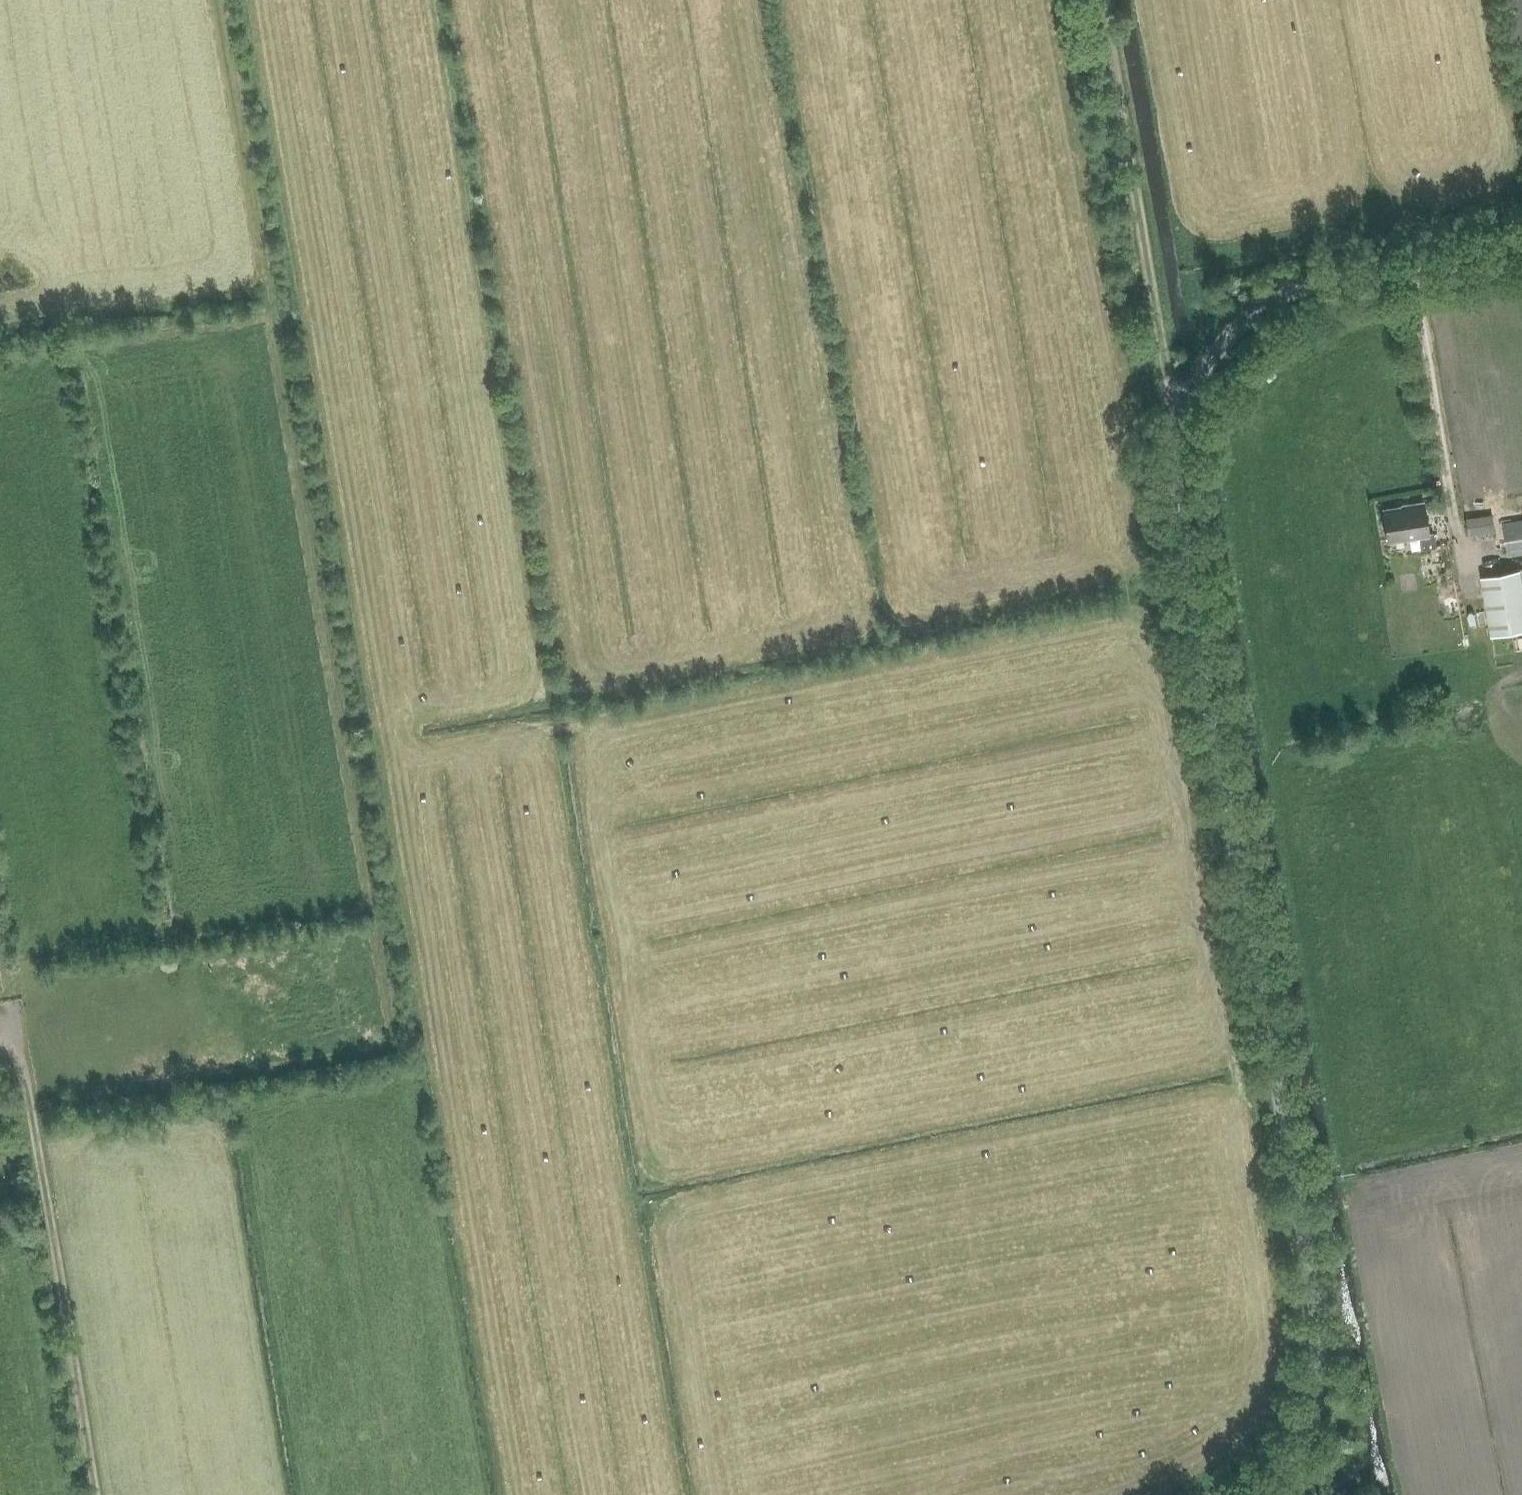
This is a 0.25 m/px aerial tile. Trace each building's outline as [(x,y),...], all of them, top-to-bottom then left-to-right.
[(1421,549),(1435,547),(1433,532),(1427,533),(1423,503),(1408,505),(1408,507),(1383,511),(1387,541),(1419,536),(1421,549)] [(1467,535),(1495,532),(1493,514),(1465,518),(1467,535)] [(1502,523),(1507,556),(1521,553),(1521,519),(1502,523)] [(1480,576),(1491,636),(1521,630),(1521,569),(1480,576)]
